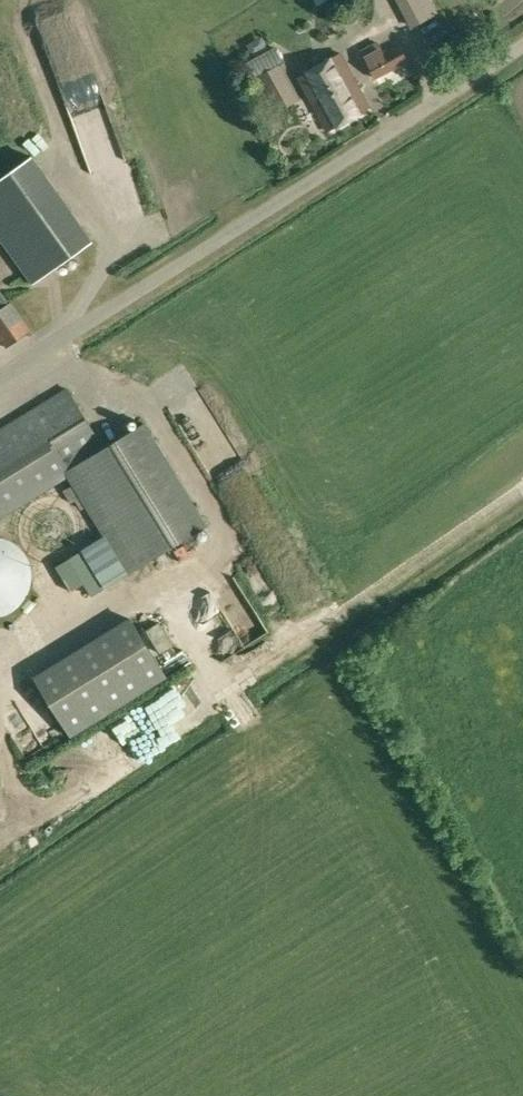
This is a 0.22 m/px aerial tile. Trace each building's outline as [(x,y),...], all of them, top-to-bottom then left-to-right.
[(434,6),(430,0),(396,0),(410,28),(429,17),(425,10),(434,6)] [(497,9),(520,0),(494,0),(497,9)] [(62,3),(34,17),(45,40),(74,26),(62,3)] [(435,63),(457,51),(447,31),(425,43),(435,63)] [(376,77),(408,61),(400,45),(383,53),(377,43),(363,50),(368,61),(368,62),(376,77)] [(327,129),(369,107),(341,54),(299,76),(327,129)] [(272,113),(298,100),(279,63),(253,78),(272,113)] [(0,169),(0,236),(26,279),(92,238),(36,147),(0,169)] [(0,310),(0,338),(5,347),(32,329),(12,302),(0,310)] [(104,446),(68,387),(0,429),(0,514),(67,472),(130,573),(208,525),(144,422),(104,446)] [(97,527),(79,538),(102,574),(119,564),(97,527)] [(32,576),(30,563),(28,557),(24,552),(20,547),(15,543),(10,540),(4,537),(0,536),(0,615),(4,614),(10,612),(15,609),(20,605),(24,600),(28,594),(30,588),(32,582),(32,576)] [(105,586),(82,549),(56,566),(71,590),(84,582),(92,594),(105,586)] [(131,616),(34,676),(71,737),(168,677),(131,616)]
